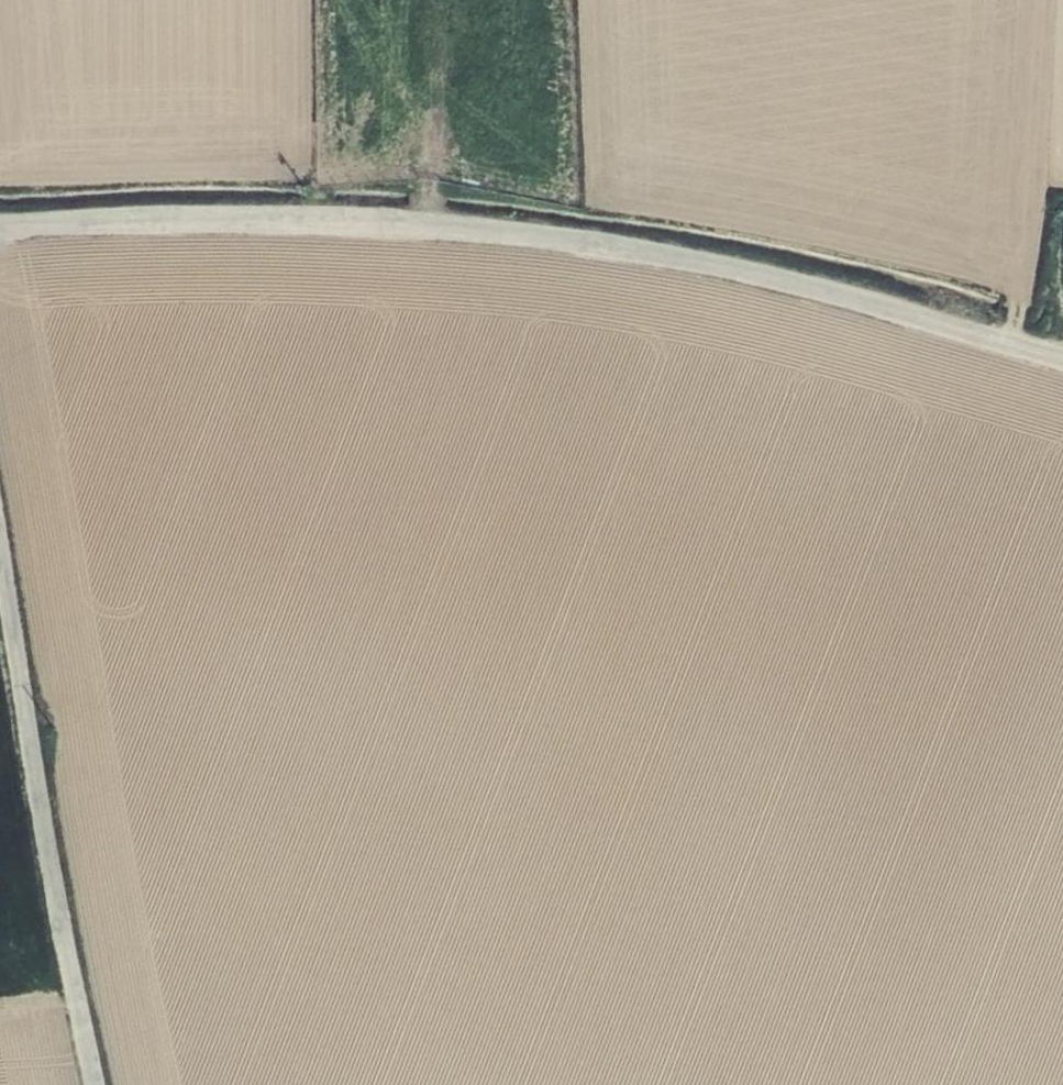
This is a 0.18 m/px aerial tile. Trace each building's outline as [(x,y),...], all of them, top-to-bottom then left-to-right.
[(426,12),(450,7),(449,0),(423,0),(426,12)]
